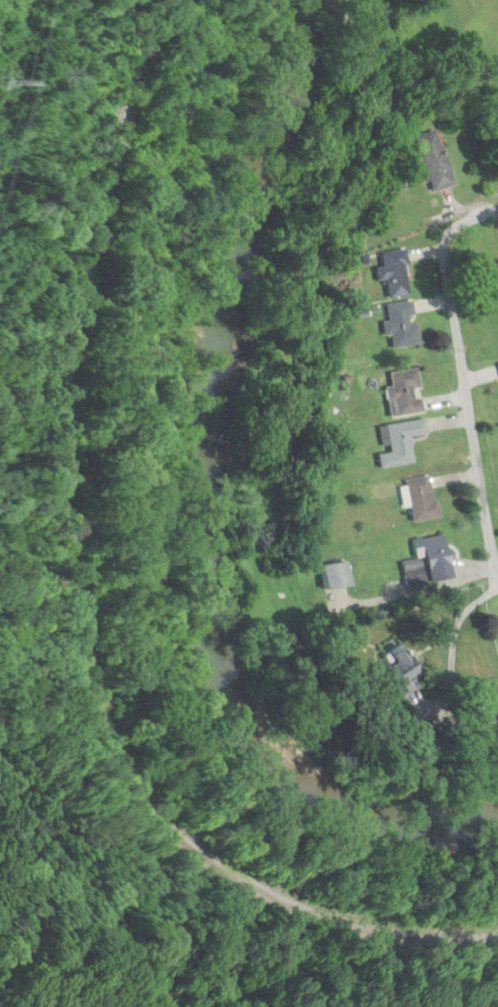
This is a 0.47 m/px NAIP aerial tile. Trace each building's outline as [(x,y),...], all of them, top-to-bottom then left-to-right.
[(440,130),(412,138),(425,182),(430,180),(433,191),(455,185),(440,130)] [(406,248),(382,252),(389,297),(413,294),(406,248)] [(420,344),(415,300),(387,303),(389,320),(383,320),(385,336),(391,335),(393,347),(420,344)] [(392,417),(426,412),(418,367),(391,371),(393,385),(387,386),(392,417)] [(380,425),(383,445),(390,444),(390,452),(379,453),(382,468),(416,463),(412,436),(429,433),(426,418),(380,425)] [(415,522),(443,516),(439,501),(435,502),(429,475),(406,480),(415,522)] [(415,540),(419,558),(428,555),(432,572),(453,567),(445,533),(415,540)] [(329,590),(354,586),(350,561),(325,565),(329,590)] [(381,656),(397,684),(420,671),(403,643),(381,656)]
